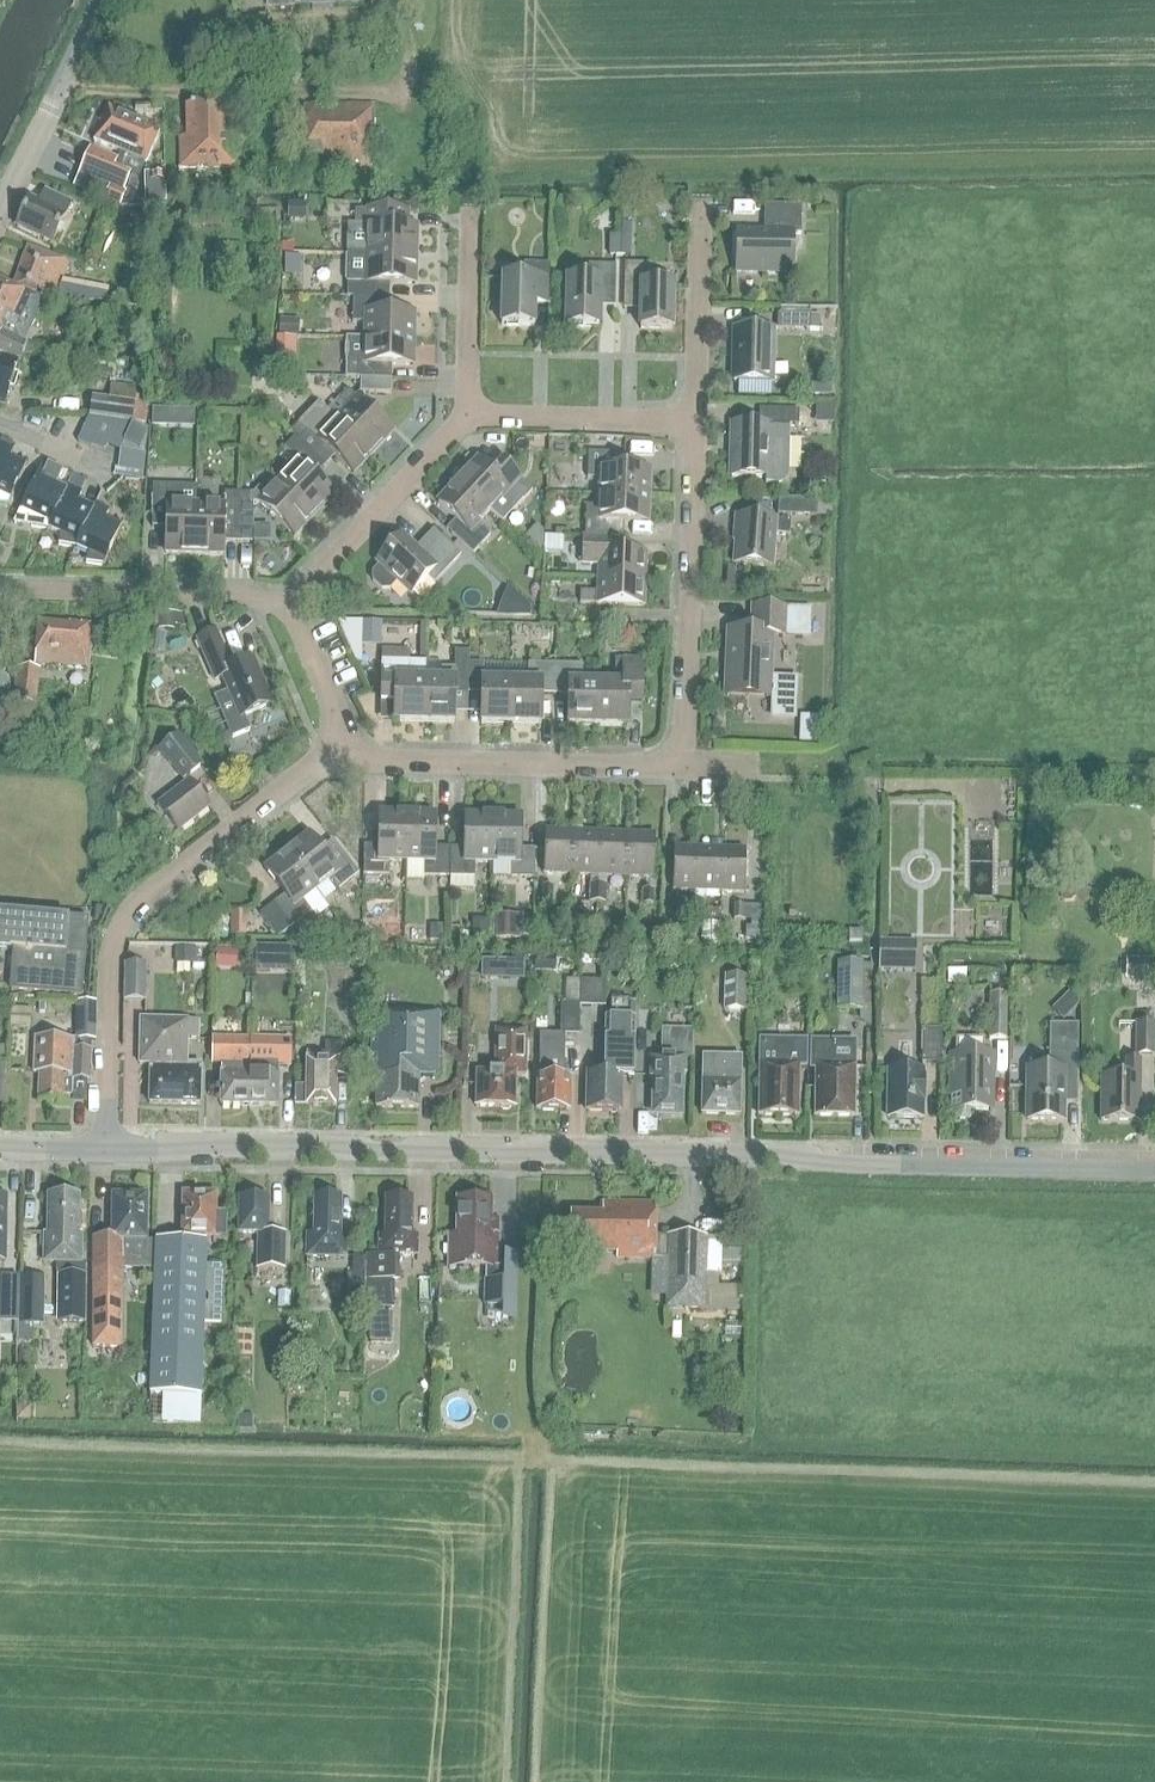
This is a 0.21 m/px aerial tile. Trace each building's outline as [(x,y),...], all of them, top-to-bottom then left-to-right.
[(228,104),(186,104),(186,137),(177,137),(177,169),(231,170),(232,137),(228,138),(228,104)] [(371,105),(302,105),(300,166),(369,167),(371,105)] [(158,131),(108,108),(93,141),(143,164),(158,131)] [(91,147),(79,172),(116,189),(123,174),(112,169),(117,159),(91,147)] [(159,205),(159,179),(143,179),(143,205),(159,205)] [(71,205),(45,191),(38,205),(30,201),(16,226),(50,244),(71,205)] [(288,218),(305,219),(306,203),(288,202),(288,218)] [(800,206),(762,205),(762,233),(735,233),(734,271),(791,272),(791,234),(799,234),(800,206)] [(134,228),(148,223),(143,209),(129,214),(134,228)] [(348,226),(347,254),(414,255),(414,227),(389,226),(389,212),(353,211),(353,226),(348,226)] [(610,224),(610,257),(631,257),(632,225),(610,224)] [(58,282),(59,278),(62,279),(68,262),(27,247),(12,285),(53,300),(105,302),(106,294),(60,285),(60,283),(58,282)] [(345,297),(351,297),(388,298),(388,284),(413,284),(414,255),(347,254),(345,297)] [(548,264),(522,264),(522,278),(501,278),(499,325),(532,326),(533,305),(547,305),(548,264)] [(650,264),(623,264),(622,300),(639,301),(638,329),(670,329),(671,285),(650,284),(650,264)] [(614,266),(587,265),(587,280),(565,279),(564,327),(597,328),(597,302),(613,302),(614,266)] [(0,284),(0,354),(35,363),(39,350),(25,343),(24,342),(22,341),(41,300),(34,297),(33,300),(25,296),(0,284)] [(363,338),(412,339),(412,313),(387,312),(388,298),(351,297),(350,323),(364,323),(363,336),(363,338)] [(808,315),(776,314),(775,329),(807,330),(808,315)] [(298,335),(299,320),(279,320),(279,334),(298,335)] [(771,329),(733,328),(732,381),(769,382),(771,329)] [(411,366),(412,339),(363,338),(363,336),(350,336),(349,364),(349,378),(358,379),(358,378),(389,379),(389,365),(411,366)] [(273,357),(273,376),(274,376),(293,377),(294,358),(273,357)] [(0,359),(0,404),(5,405),(17,364),(0,359)] [(358,378),(358,379),(358,393),(389,393),(389,379),(358,378)] [(130,423),(131,423),(145,425),(148,395),(135,394),(136,386),(111,382),(109,400),(132,403),(130,423)] [(391,432),(346,390),(337,400),(346,409),(336,420),(371,453),(391,432)] [(87,417),(104,419),(117,421),(130,423),(132,403),(109,400),(90,397),(87,417)] [(150,408),(150,426),(164,427),(164,409),(150,408)] [(797,410),(757,409),(757,424),(731,423),(729,477),(764,478),(764,484),(782,484),(788,475),(789,425),(797,426),(797,410)] [(288,433),(293,438),(297,442),(323,467),(333,457),(351,474),(371,453),(336,420),(327,429),(318,420),(309,411),(288,433)] [(89,448),(91,443),(104,419),(87,417),(76,442),(89,448)] [(104,419),(91,443),(103,449),(105,445),(117,421),(104,419)] [(117,421),(105,445),(118,451),(131,423),(130,423),(117,421)] [(145,425),(131,423),(118,451),(116,476),(141,478),(145,453),(141,449),(149,428),(145,426),(145,425)] [(6,502),(25,462),(9,455),(15,442),(2,436),(0,440),(0,501),(6,502)] [(277,482),(312,515),(332,494),(314,477),(323,467),(297,442),(293,438),(283,448),(297,461),(277,482)] [(598,494),(646,496),(647,469),(622,468),(623,454),(586,453),(585,478),(599,479),(598,494)] [(477,460),(457,481),(488,511),(508,489),(521,501),(530,491),(509,471),(499,480),(477,460)] [(30,526),(46,529),(64,490),(48,483),(53,474),(38,467),(18,511),(31,516),(30,526)] [(71,474),(64,490),(46,529),(58,535),(57,545),(73,547),(91,509),(91,508),(76,501),(85,480),(71,474)] [(476,524),(488,511),(457,481),(436,503),(458,524),(449,534),(471,554),(488,536),(476,524)] [(312,515),(277,482),(257,503),(292,536),(312,515)] [(193,554),(194,505),(195,486),(179,486),(151,485),(151,503),(151,505),(150,527),(164,527),(164,553),(193,554)] [(236,530),(237,493),(222,493),(222,506),(194,505),(193,554),(222,554),(222,529),(236,530)] [(237,493),(236,530),(251,530),(252,494),(237,493)] [(645,522),(646,496),(598,494),(597,504),(584,504),(583,537),(610,538),(614,538),(614,521),(645,522)] [(827,502),(778,499),(778,512),(827,514),(827,502)] [(93,504),(91,508),(91,509),(73,547),(86,554),(85,563),(101,566),(119,527),(103,520),(107,511),(93,504)] [(788,520),(734,515),(732,541),(734,541),(732,564),(770,567),(773,534),(787,535),(788,520)] [(459,556),(431,530),(414,549),(399,536),(375,562),(378,565),(370,573),(371,581),(380,590),(388,590),(396,581),(410,594),(425,577),(432,584),(459,556)] [(596,578),(643,580),(644,554),(609,552),(610,538),(583,537),(581,536),(580,563),(597,564),(596,578)] [(643,580),(596,578),(595,592),(578,591),(578,603),(595,604),(642,606),(643,580)] [(531,616),(531,606),(508,585),(496,615),(531,616)] [(824,599),(824,591),(802,589),(802,597),(824,599)] [(811,610),(784,609),(751,608),(750,632),(746,632),(742,632),(728,631),(725,696),(766,697),(772,697),(771,717),(792,718),(794,680),(767,679),(767,675),(768,637),(769,634),(772,634),(783,634),(809,636),(811,610)] [(188,624),(188,613),(159,612),(158,629),(174,629),(174,624),(188,624)] [(69,626),(39,623),(35,667),(85,671),(89,626),(69,624),(69,626)] [(363,623),(362,647),(381,647),(382,624),(363,623)] [(230,669),(214,632),(196,640),(213,681),(222,677),(239,717),(270,704),(250,660),(230,669)] [(439,679),(423,679),(422,722),(452,723),(453,692),(466,693),(467,663),(467,652),(453,651),(452,668),(439,668),(439,679)] [(613,683),(597,683),(596,726),(626,726),(626,696),(640,696),(640,661),(614,660),(613,683)] [(392,722),(422,722),(423,679),(424,665),(424,663),(424,662),(407,662),(380,661),(379,691),(393,691),(392,722)] [(467,663),(466,693),(480,693),(479,723),(509,724),(510,681),(480,681),(481,663),(467,663)] [(539,694),(553,694),(553,665),(526,664),(526,681),(510,681),(509,724),(539,725),(539,694)] [(566,725),(596,726),(597,683),(580,683),(581,666),(553,665),(553,694),(566,695),(566,725)] [(38,671),(18,670),(15,706),(36,707),(38,671)] [(817,743),(819,716),(800,715),(798,743),(817,743)] [(175,736),(158,749),(182,780),(186,776),(200,766),(194,757),(178,738),(176,735),(175,736)] [(208,804),(188,779),(157,805),(177,829),(208,804)] [(387,861),(406,861),(407,814),(378,813),(377,846),(362,845),(362,875),(387,875),(387,861)] [(422,876),(447,877),(448,847),(433,847),(433,814),(407,814),(406,861),(405,881),(422,881),(422,876)] [(490,863),(491,815),(463,815),(463,847),(448,847),(447,877),(449,877),(449,888),(473,888),(473,877),(473,863),(490,863)] [(519,816),(491,815),(490,863),(508,863),(507,878),(533,878),(533,849),(518,848),(519,816)] [(542,874),(569,875),(571,832),(543,831),(542,874)] [(598,833),(571,832),(569,875),(597,876),(598,833)] [(598,833),(597,876),(624,877),(626,834),(598,833)] [(313,891),(315,889),(327,879),(337,891),(358,874),(330,839),(317,849),(305,834),(283,852),(313,891)] [(626,834),(624,877),(652,878),(653,835),(626,834)] [(694,891),(696,848),(672,847),(671,890),(694,891)] [(696,848),(694,891),(718,892),(720,849),(696,848)] [(744,850),(720,849),(718,892),(742,893),(744,850)] [(313,891),(283,852),(261,869),(281,894),(269,904),(289,928),(310,912),(325,901),(315,889),(313,891)] [(588,903),(596,903),(596,884),(589,884),(588,903)] [(596,884),(596,903),(603,903),(604,885),(596,884)] [(551,886),(541,886),(540,901),(550,901),(551,886)] [(651,890),(642,889),(641,905),(651,905),(651,890)] [(743,920),(743,905),(734,905),(733,920),(743,920)] [(85,920),(0,912),(0,950),(13,951),(10,992),(78,998),(85,920)] [(400,913),(377,912),(377,936),(399,936),(400,913)] [(519,938),(519,914),(494,914),(494,938),(519,938)] [(487,941),(488,918),(472,918),(472,940),(487,941)] [(719,945),(719,923),(703,923),(702,944),(719,945)] [(444,926),(429,926),(429,940),(443,941),(444,926)] [(863,941),(863,929),(849,929),(849,941),(863,941)] [(913,969),(914,939),(878,939),(877,969),(913,969)] [(196,960),(196,947),(175,947),(175,963),(192,963),(193,963),(196,963),(196,960)] [(581,961),(605,961),(605,949),(581,949),(581,961)] [(237,950),(236,971),(245,972),(246,950),(237,950)] [(548,968),(548,953),(534,953),(534,968),(548,968)] [(1154,956),(1124,957),(1125,978),(1154,978),(1154,970),(1154,956)] [(506,960),(506,979),(524,979),(524,960),(506,960)] [(144,964),(124,963),(123,1002),(143,1003),(144,964)] [(861,1009),(861,964),(836,964),(836,1010),(861,1009)] [(746,1010),(746,974),(724,974),(724,1010),(746,1010)] [(605,979),(580,978),(580,1003),(605,1004),(605,979)] [(1068,989),(1057,1000),(1069,1012),(1080,1001),(1068,989)] [(1007,993),(989,993),(988,1037),(1006,1037),(1007,993)] [(603,1018),(603,1075),(619,1076),(634,1076),(635,1001),(610,1001),(610,1018),(603,1018)] [(95,1002),(76,1002),(75,1040),(94,1040),(95,1002)] [(560,1004),(558,1036),(578,1036),(579,1005),(560,1004)] [(439,1014),(373,1012),(371,1079),(375,1079),(375,1107),(416,1109),(417,1077),(437,1078),(439,1014)] [(197,1022),(139,1021),(138,1065),(148,1065),(148,1104),(199,1105),(200,1065),(186,1065),(186,1039),(196,1039),(197,1022)] [(1077,1021),(1048,1021),(1047,1052),(1047,1069),(1026,1069),(1025,1120),(1061,1120),(1062,1086),(1076,1086),(1077,1021)] [(1152,1023),(1135,1023),(1134,1055),(1152,1055),(1152,1023)] [(939,1030),(920,1030),(919,1063),(939,1063),(939,1030)] [(691,1032),(660,1031),(660,1057),(649,1057),(648,1079),(651,1079),(650,1097),(653,1097),(652,1114),(676,1114),(676,1097),(680,1097),(680,1077),(685,1077),(685,1060),(690,1059),(691,1032)] [(984,1037),(956,1036),(955,1054),(949,1053),(949,1110),(956,1110),(956,1115),(961,1119),(971,1120),(976,1115),(976,1110),(990,1110),(990,1054),(983,1054),(984,1037)] [(31,1073),(37,1073),(36,1101),(69,1103),(69,1083),(85,1084),(87,1053),(74,1052),(74,1039),(34,1038),(33,1054),(32,1053),(31,1073)] [(515,1038),(493,1038),(493,1075),(475,1075),(475,1110),(514,1111),(515,1076),(523,1076),(523,1059),(515,1058),(515,1038)] [(802,1038),(761,1038),(760,1066),(759,1117),(796,1117),(797,1067),(802,1067),(802,1038)] [(219,1105),(248,1106),(249,1040),(211,1039),(211,1064),(220,1064),(219,1105)] [(288,1041),(249,1040),(248,1106),(275,1107),(276,1066),(287,1066),(288,1041)] [(561,1054),(562,1040),(537,1040),(537,1112),(566,1112),(566,1079),(560,1079),(561,1054)] [(852,1042),(811,1042),(811,1067),(816,1067),(815,1118),(851,1118),(852,1042)] [(343,1043),(325,1043),(324,1052),(306,1051),(306,1079),(293,1078),(292,1108),(334,1109),(334,1079),(347,1079),(348,1057),(342,1057),(343,1043)] [(1139,1060),(1124,1060),(1124,1077),(1100,1076),(1099,1121),(1130,1121),(1131,1105),(1138,1105),(1139,1060)] [(739,1061),(701,1061),(701,1081),(700,1116),(738,1117),(739,1061)] [(921,1070),(887,1070),(886,1118),(920,1118),(921,1089),(922,1089),(923,1076),(921,1076),(921,1070)] [(619,1076),(603,1075),(585,1075),(584,1113),(618,1114),(619,1076)] [(71,1193),(63,1193),(60,1196),(47,1195),(46,1235),(44,1235),(44,1263),(58,1262),(58,1264),(58,1284),(56,1321),(85,1322),(85,1320),(86,1263),(82,1263),(82,1236),(78,1236),(79,1196),(73,1196),(71,1193)] [(138,1195),(133,1195),(130,1197),(112,1196),(111,1239),(93,1239),(91,1345),(119,1346),(121,1259),(143,1259),(144,1197),(141,1197),(138,1195)] [(213,1195),(182,1195),(181,1233),(187,1234),(186,1239),(153,1239),(149,1395),(200,1396),(202,1322),(219,1322),(221,1265),(204,1265),(204,1253),(205,1236),(221,1236),(222,1215),(213,1215),(213,1195)] [(341,1198),(312,1198),(311,1233),(305,1233),(304,1257),(345,1258),(345,1234),(340,1234),(341,1198)] [(366,1257),(364,1308),(371,1309),(371,1313),(370,1313),(369,1341),(390,1342),(391,1314),(382,1314),(383,1309),(383,1307),(390,1308),(390,1300),(393,1300),(393,1281),(399,1281),(399,1256),(418,1256),(418,1237),(412,1237),(413,1199),(386,1198),(385,1233),(378,1233),(378,1258),(366,1257)] [(497,1267),(497,1221),(490,1221),(490,1200),(456,1199),(456,1235),(448,1235),(448,1267),(484,1267),(483,1306),(501,1306),(513,1307),(512,1322),(514,1322),(516,1253),(503,1253),(502,1267),(497,1267)] [(267,1200),(237,1200),(237,1232),(255,1232),(255,1270),(283,1271),(283,1235),(267,1235),(267,1200)] [(655,1205),(600,1204),(600,1215),(569,1215),(568,1247),(588,1248),(588,1252),(613,1252),(614,1259),(666,1260),(665,1308),(702,1308),(703,1237),(654,1236),(655,1205)] [(363,1256),(352,1256),(352,1291),(363,1291),(363,1256)] [(44,1274),(19,1274),(18,1320),(43,1321),(44,1274)] [(0,1275),(0,1298),(18,1299),(18,1275),(0,1275)]
